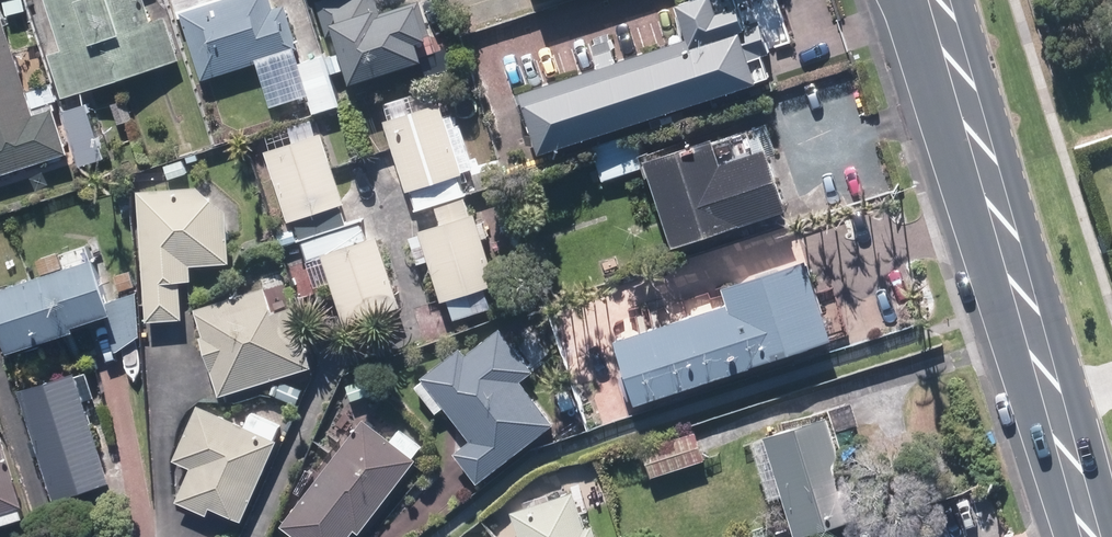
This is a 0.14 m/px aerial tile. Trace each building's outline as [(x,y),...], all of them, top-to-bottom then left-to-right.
[(16,40),(3,0),(0,0),(0,45),(16,40)] [(67,49),(54,54),(68,96),(185,58),(171,14),(156,19),(150,0),(51,0),(67,49)] [(184,17),(188,15),(208,77),(304,47),(290,3),(278,7),(275,0),(179,0),(184,17)] [(441,35),(429,0),(424,0),(386,12),(382,0),(326,0),(323,1),(334,34),(340,33),(356,81),(437,56),(431,38),(441,35)] [(537,95),(554,147),(776,74),(769,52),(776,50),(765,18),(758,21),(752,1),(730,8),(727,0),(693,0),(691,1),(703,41),(537,95)] [(58,107),(40,113),(16,40),(0,45),(0,175),(72,151),(58,107)] [(346,103),(330,54),(303,62),(319,112),(346,103)] [(36,89),(41,106),(63,99),(58,82),(36,89)] [(515,84),(485,94),(496,131),(527,121),(515,84)] [(129,94),(116,98),(123,121),(137,117),(129,94)] [(69,109),(87,164),(110,157),(92,101),(69,109)] [(414,189),(468,172),(447,102),(393,118),(414,189)] [(309,236),(354,222),(348,202),(351,202),(328,130),(274,148),(296,218),(299,217),(306,237),(309,236)] [(632,172),(651,165),(639,131),(620,138),(628,163),(629,164),(632,172)] [(687,242),(801,205),(781,143),(733,160),(724,134),(659,155),(687,242)] [(611,170),(629,164),(628,163),(620,138),(603,144),(611,170)] [(507,174),(502,157),(476,165),(481,181),(507,174)] [(186,160),(168,165),(172,177),(190,172),(186,160)] [(186,279),(196,278),(195,264),(235,261),(231,210),(203,185),(144,189),(153,319),(189,316),(186,279)] [(482,212),(428,229),(448,298),(503,281),(482,212)] [(330,254),(352,322),(406,305),(384,234),(375,236),(369,217),(354,222),(309,236),(316,259),(330,254)] [(280,229),(284,244),(302,239),(297,223),(280,229)] [(86,322),(125,310),(108,254),(3,288),(22,348),(88,327),(86,322)] [(648,399),(845,334),(819,255),(736,282),(742,301),(629,338),(648,399)] [(134,270),(119,275),(124,289),(139,285),(134,270)] [(209,333),(207,334),(226,394),(319,365),(300,305),(281,311),(273,285),(202,308),(209,333)] [(377,316),(357,322),(361,335),(381,329),(377,316)] [(478,439),(462,451),(484,480),(559,423),(527,381),(540,370),(507,326),(473,352),(467,345),(429,375),(478,439)] [(62,498),(117,480),(81,369),(26,386),(62,498)] [(369,377),(351,383),(355,398),(373,392),(369,377)] [(603,392),(612,415),(630,408),(622,386),(603,392)] [(562,391),(567,409),(580,405),(575,388),(562,391)] [(281,436),(287,422),(259,409),(253,424),(205,402),(180,456),(197,464),(181,499),(212,512),(216,504),(248,519),(284,438),(281,436)] [(777,428),(808,531),(872,510),(840,409),(777,428)] [(423,449),(379,416),(374,422),(370,418),(288,524),(305,536),(352,536),(360,526),(365,530),(421,458),(418,456),(423,449)] [(701,431),(648,448),(658,475),(710,458),(701,431)] [(28,504),(9,442),(0,445),(0,513),(28,504)] [(518,511),(526,536),(601,536),(597,525),(591,527),(578,490),(518,511)] [(752,532),(754,536),(771,536),(768,527),(752,532)]
